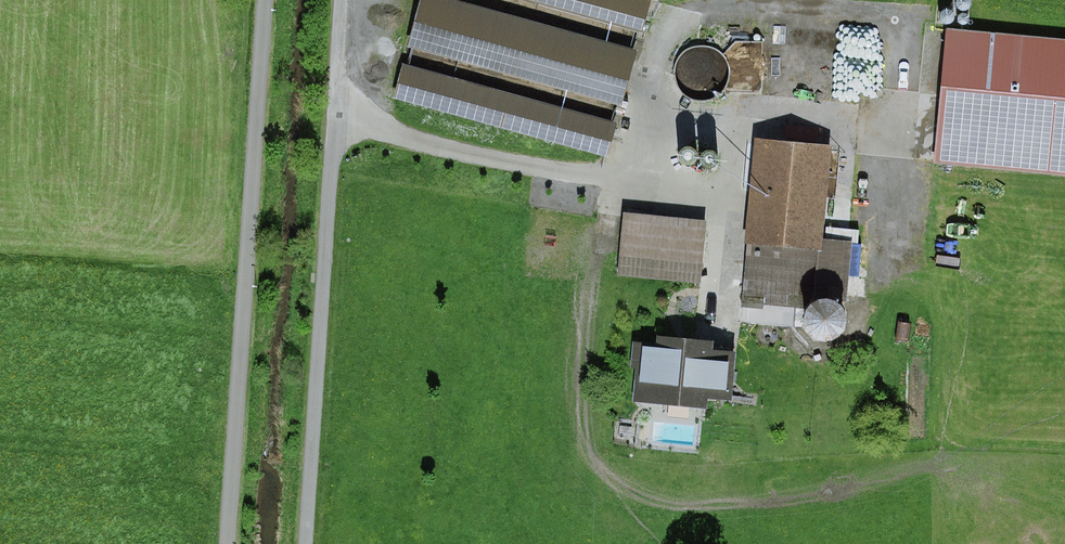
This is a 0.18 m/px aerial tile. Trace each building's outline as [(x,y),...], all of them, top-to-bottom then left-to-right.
[(441,0),(432,0),(418,52),(633,110),(647,56),(441,0)] [(649,32),(657,0),(527,0),(649,32)] [(958,29),(945,165),(1064,177),(1064,39),(958,29)] [(624,126),(416,70),(409,97),(616,153),(624,126)] [(841,150),(767,143),(752,295),(860,305),(866,244),(832,241),(841,150)] [(714,220),(631,212),(627,251),(710,259),(714,220)] [(846,310),(817,315),(819,331),(848,326),(846,310)] [(673,343),(647,341),(643,383),(668,385),(667,403),(723,408),(724,395),(744,397),(747,351),(728,350),(729,337),(673,333),(673,343)]
